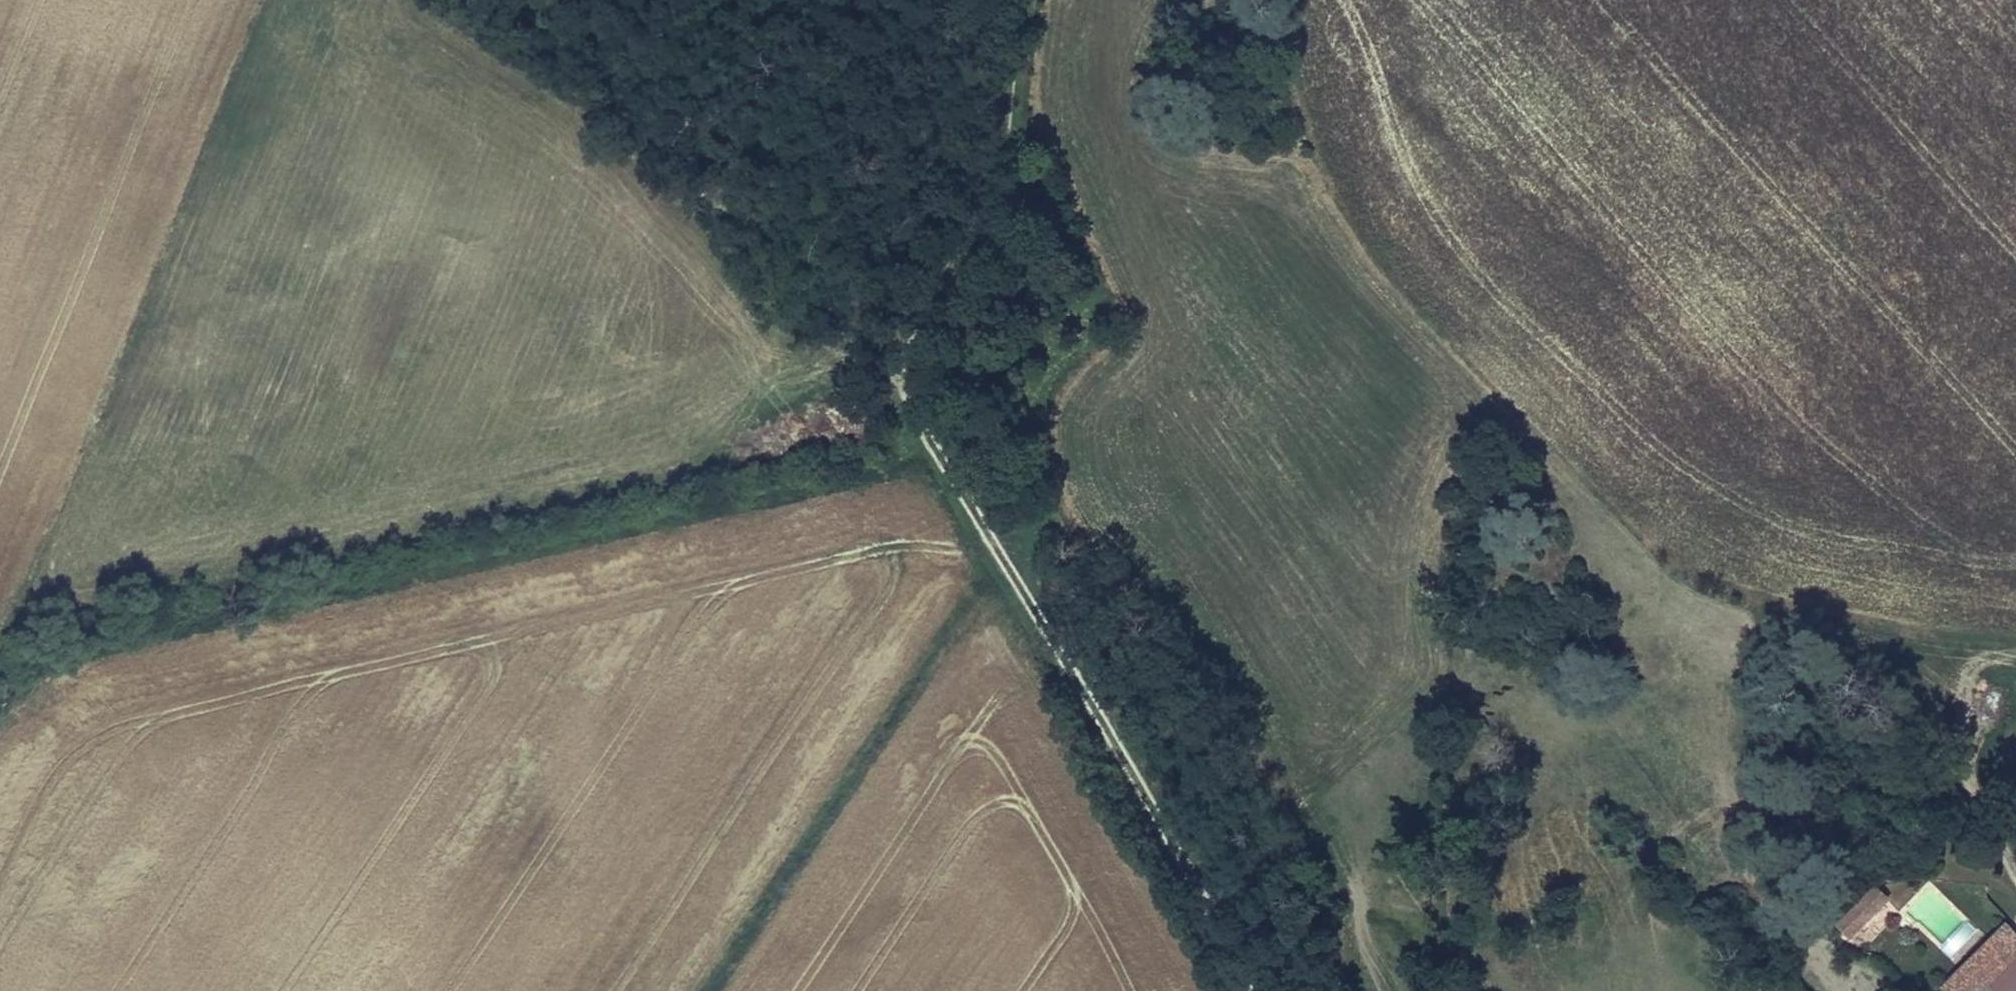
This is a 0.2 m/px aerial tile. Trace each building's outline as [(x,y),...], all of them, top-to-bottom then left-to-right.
[(1840,928),(1848,936),(1884,901),(1876,893),(1840,928)] [(1987,990),(2015,962),(2015,939),(2005,928),(1944,990),(1988,990),(1987,990)] [(1988,990),(2015,990),(2015,962),(1987,990),(1988,990)]
